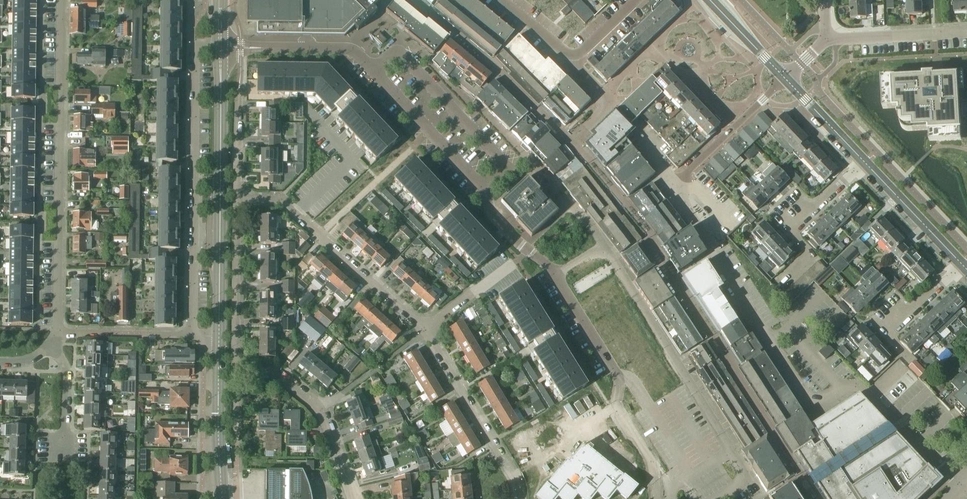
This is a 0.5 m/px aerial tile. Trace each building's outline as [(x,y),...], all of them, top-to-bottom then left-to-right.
[(35,11),(36,11),(36,6),(35,6),(35,0),(13,0),(13,12),(35,12),(35,11)] [(344,36),(354,27),(357,30),(358,31),(372,17),(377,12),(373,8),(381,0),(358,0),(355,2),(355,3),(352,0),(246,0),(246,1),(246,2),(246,12),(246,13),(246,22),(246,24),(247,24),(257,24),(256,35),(301,36),(310,36),(344,36)] [(428,20),(426,22),(400,0),(394,0),(392,2),(393,3),(385,12),(405,27),(403,30),(433,55),(448,36),(428,20)] [(433,7),(450,21),(467,0),(439,0),(433,7)] [(496,23),(499,20),(475,0),(467,0),(450,21),(479,44),(496,23)] [(580,0),(574,0),(567,6),(572,11),(581,2),(580,0)] [(660,31),(678,13),(676,11),(680,6),(674,0),(651,0),(640,10),(646,16),(645,17),(646,17),(646,16),(660,31)] [(966,12),(965,0),(953,0),(954,12),(966,12)] [(584,24),(594,15),(581,2),(572,11),(584,24)] [(922,2),(907,3),(907,15),(923,14),(922,2)] [(179,8),(179,3),(163,3),(162,70),(151,70),(150,80),(160,81),(159,161),(176,161),(176,153),(174,153),(174,142),(176,142),(176,127),(175,126),(175,115),(176,115),(177,100),(175,100),(175,89),(177,89),(177,80),(174,80),(174,76),(173,75),(173,70),(180,70),(180,62),(178,61),(178,51),(180,51),(180,35),(178,35),(178,24),(180,24),(181,8),(179,8)] [(866,5),(850,6),(851,18),(867,17),(866,5)] [(565,16),(571,11),(566,6),(560,12),(565,16)] [(70,10),(70,22),(98,22),(98,17),(85,16),(85,10),(70,10)] [(35,25),(35,18),(36,18),(36,14),(35,14),(35,12),(13,12),(13,25),(35,25)] [(642,48),(660,31),(646,16),(646,17),(645,17),(628,34),(642,48)] [(479,44),(493,57),(514,32),(499,20),(496,23),(479,44)] [(91,23),(91,22),(70,22),(70,34),(85,35),(85,29),(98,29),(98,23),(91,23)] [(35,37),(35,36),(36,36),(36,31),(35,31),(35,25),(13,25),(13,37),(35,37)] [(382,44),(386,40),(379,33),(375,38),(382,44)] [(624,65),(642,48),(628,34),(610,51),(624,65)] [(518,36),(516,38),(498,55),(516,73),(514,75),(541,102),(566,78),(548,59),(544,62),(518,36)] [(13,50),(35,50),(35,44),(36,44),(36,39),(35,39),(35,37),(13,37),(13,50)] [(458,48),(458,47),(450,40),(436,57),(441,61),(445,57),(448,59),(458,48)] [(374,47),(370,42),(366,46),(371,50),(374,47)] [(452,72),(466,54),(458,47),(458,48),(448,59),(439,70),(448,77),(452,72)] [(105,67),(105,48),(92,48),(92,54),(77,54),(77,55),(76,55),(76,63),(77,64),(77,65),(92,65),(92,67),(105,67)] [(35,50),(13,50),(13,62),(35,63),(35,61),(36,61),(36,56),(35,56),(35,50)] [(606,82),(624,65),(610,51),(597,63),(591,57),(586,62),(606,82)] [(460,79),(475,61),(466,54),(452,72),(460,79)] [(476,98),(493,81),(488,85),(485,83),(491,75),(475,61),(460,79),(457,83),(475,100),(476,98)] [(35,63),(13,62),(12,75),(34,75),(35,69),(36,69),(36,64),(35,64),(35,63)] [(257,65),(257,94),(314,95),(375,161),(397,141),(388,132),(385,134),(325,70),(285,69),(285,66),(257,65)] [(639,116),(676,80),(667,71),(664,74),(662,72),(654,80),(651,77),(614,112),(621,119),(628,126),(629,126),(639,116)] [(924,74),(886,76),(886,78),(887,78),(888,91),(887,91),(887,93),(888,93),(889,106),(888,107),(888,108),(899,107),(899,112),(898,112),(898,113),(898,114),(898,115),(898,116),(900,115),(900,122),(912,121),(913,130),(929,130),(929,137),(946,136),(946,135),(959,134),(959,135),(961,135),(957,72),(946,73),(944,74),(942,76),(941,78),(934,79),(934,74),(933,74),(933,73),(932,73),(933,74),(929,74),(929,73),(928,73),(928,74),(924,75),(924,73),(924,74)] [(34,75),(12,75),(12,87),(34,88),(34,87),(34,75)] [(589,102),(576,88),(566,78),(541,102),(548,109),(549,109),(553,113),(552,114),(565,126),(589,102)] [(486,110),(505,90),(494,80),(493,81),(476,98),(475,100),(486,110)] [(648,124),(685,89),(676,80),(639,116),(648,124)] [(34,88),(12,87),(12,98),(34,98),(34,88)] [(656,133),(693,98),(685,89),(648,124),(656,133)] [(500,123),(519,104),(505,90),(486,110),(500,123)] [(96,103),(96,91),(75,91),(75,103),(96,103)] [(665,142),(702,107),(693,98),(656,133),(665,142)] [(281,111),(281,103),(270,103),(270,110),(262,110),(262,123),(277,123),(277,111),(281,111)] [(92,112),(115,113),(115,104),(103,104),(103,105),(92,105),(92,112)] [(509,132),(528,113),(519,104),(500,123),(509,132)] [(673,151),(710,116),(702,107),(665,142),(673,151)] [(34,120),(34,109),(12,109),(12,120),(34,120)] [(593,137),(584,145),(604,168),(605,168),(626,150),(630,147),(624,139),(634,131),(629,126),(628,126),(621,119),(617,115),(614,112),(613,111),(590,133),(590,134),(593,137)] [(773,124),(768,119),(762,112),(761,113),(762,113),(757,116),(753,121),(752,121),(752,122),(747,127),(747,126),(746,127),(747,127),(757,138),(766,130),(767,130),(773,124)] [(521,142),(540,123),(539,122),(537,123),(535,121),(535,120),(530,114),(529,115),(511,132),(521,142)] [(796,156),(808,144),(804,140),(806,138),(801,133),(800,133),(784,115),(783,114),(773,124),(767,130),(772,136),(789,154),(792,152),(796,156)] [(90,131),(90,128),(92,128),(92,123),(90,123),(90,116),(74,116),(74,131),(90,131)] [(715,129),(719,126),(710,116),(673,151),(666,157),(677,169),(717,131),(715,129)] [(12,132),(34,133),(34,121),(34,120),(12,120),(12,132)] [(277,123),(262,123),(261,136),(269,136),(269,143),(280,143),(280,123),(277,123)] [(530,151),(549,133),(540,123),(521,142),(530,151)] [(743,152),(757,138),(747,127),(742,130),(738,135),(737,135),(738,136),(732,141),(732,140),(732,141),(743,152)] [(34,133),(12,132),(11,145),(34,145),(34,144),(35,144),(35,139),(34,139),(34,133)] [(543,164),(560,147),(548,134),(549,133),(530,151),(543,164)] [(728,167),(743,152),(732,141),(727,145),(723,150),(723,149),(723,150),(718,155),(717,155),(728,167)] [(280,150),(280,143),(269,143),(269,150),(262,150),(261,163),(276,163),(281,163),(281,150),(280,150)] [(813,170),(825,158),(814,146),(812,148),(808,144),(796,156),(800,160),(802,158),(813,170)] [(34,145),(11,145),(11,157),(11,158),(34,158),(34,157),(33,157),(33,151),(35,151),(35,147),(34,147),(34,145)] [(553,175),(573,159),(562,146),(560,147),(543,164),(553,175)] [(754,146),(750,150),(754,154),(759,150),(754,146)] [(626,150),(605,168),(628,196),(649,179),(654,175),(630,147),(626,150)] [(95,167),(95,151),(74,150),(73,167),(95,167)] [(719,174),(728,167),(717,155),(712,159),(709,164),(708,163),(708,164),(703,169),(702,169),(713,181),(719,175),(719,176),(720,175),(719,174)] [(739,157),(734,162),(737,166),(743,161),(739,157)] [(33,168),(34,158),(11,158),(11,168),(33,168)] [(825,158),(813,170),(824,181),(836,170),(836,169),(835,170),(825,158)] [(768,167),(772,163),(768,159),(764,162),(768,167)] [(415,161),(394,181),(476,269),(498,249),(489,240),(486,242),(421,173),(424,170),(415,161)] [(276,175),(276,163),(261,163),(261,176),(269,176),(268,183),(280,183),(280,175),(276,175)] [(778,190),(788,180),(776,168),(772,164),(762,174),(766,178),(778,190)] [(11,168),(11,180),(33,181),(33,179),(34,179),(34,174),(33,174),(33,169),(33,168),(11,168)] [(157,326),(172,327),(172,321),(174,321),(174,305),(173,305),(173,294),(175,294),(175,278),(173,278),(173,268),(175,268),(175,259),(172,259),(172,255),(170,252),(170,249),(178,249),(178,241),(176,241),(176,230),(178,230),(178,214),(176,214),(176,203),(178,203),(178,188),(177,188),(177,177),(179,177),(179,168),(161,168),(160,249),(148,248),(148,259),(157,259),(157,326)] [(578,205),(596,191),(580,169),(561,183),(578,205)] [(89,191),(89,177),(88,177),(88,174),(75,174),(74,177),(73,177),(73,191),(89,191)] [(558,212),(542,196),(542,195),(540,198),(538,196),(541,192),(527,177),(500,202),(516,219),(516,220),(516,219),(515,220),(531,237),(539,230),(558,212)] [(767,200),(778,190),(766,178),(755,188),(767,200)] [(11,193),(33,193),(33,187),(34,187),(34,182),(33,182),(33,181),(11,180),(11,193)] [(646,216),(665,201),(651,183),(632,198),(646,216)] [(802,183),(799,187),(805,193),(808,190),(802,183)] [(751,184),(741,194),(745,198),(757,210),(767,200),(755,188),(751,184)] [(120,199),(128,199),(128,187),(120,187),(120,199)] [(596,225),(613,212),(596,191),(578,205),(584,213),(586,211),(596,225)] [(33,193),(11,193),(11,205),(10,205),(10,206),(33,206),(33,205),(33,193)] [(837,205),(849,217),(860,207),(848,195),(837,205)] [(679,219),(667,203),(665,201),(646,216),(660,234),(679,219)] [(839,227),(849,217),(837,205),(827,215),(839,227)] [(10,206),(10,216),(33,217),(33,206),(10,206)] [(628,223),(623,225),(613,212),(596,225),(607,239),(624,227),(624,226),(628,223)] [(84,230),(91,230),(91,229),(95,229),(96,228),(96,223),(95,222),(91,221),(91,213),(73,213),(73,229),(84,229),(84,230)] [(349,213),(341,222),(348,228),(343,234),(353,243),(362,233),(365,229),(366,228),(357,219),(349,213)] [(828,237),(839,227),(827,215),(817,225),(828,237)] [(261,230),(276,230),(276,216),(261,216),(261,230)] [(879,241),(891,229),(880,218),(881,218),(881,217),(872,225),(868,221),(860,228),(861,229),(865,233),(868,230),(879,241)] [(679,219),(660,234),(666,242),(685,228),(679,219)] [(764,222),(751,234),(761,244),(758,247),(773,233),(764,222)] [(619,254),(637,240),(640,238),(628,223),(624,226),(624,227),(607,239),(619,254)] [(818,247),(828,237),(817,225),(806,234),(811,239),(808,242),(815,250),(816,249),(815,249),(818,246),(818,247)] [(33,238),(33,227),(10,227),(10,238),(33,238)] [(675,239),(663,247),(671,259),(669,260),(678,273),(691,264),(690,263),(693,261),(693,262),(705,254),(696,241),(697,240),(689,228),(675,238),(675,239)] [(362,233),(353,243),(362,251),(371,241),(374,238),(365,229),(362,233)] [(892,259),(904,247),(901,243),(903,241),(903,240),(902,241),(891,229),(879,241),(890,252),(888,255),(892,259)] [(276,244),(276,230),(261,230),(260,244),(276,244)] [(410,232),(406,236),(410,240),(415,236),(410,232)] [(90,238),(90,233),(76,233),(76,237),(73,237),(73,253),(85,253),(85,250),(90,250),(91,238),(90,238)] [(768,258),(783,243),(773,233),(761,244),(758,247),(768,258)] [(10,238),(10,250),(32,251),(32,239),(33,239),(33,238),(10,238)] [(371,242),(371,241),(362,251),(371,260),(380,250),(371,242)] [(301,255),(310,246),(305,242),(297,251),(301,255)] [(783,243),(768,258),(771,255),(781,265),(793,254),(783,243)] [(629,268),(646,255),(638,244),(620,256),(629,268)] [(861,244),(856,248),(863,255),(868,250),(861,244)] [(909,272),(921,261),(910,249),(911,249),(910,249),(908,251),(904,247),(892,259),(895,263),(898,261),(909,272)] [(10,250),(10,263),(32,263),(32,262),(33,262),(33,257),(32,257),(32,251),(10,250)] [(389,258),(380,250),(371,260),(380,268),(389,258)] [(844,252),(840,256),(848,264),(852,260),(844,252)] [(319,273),(328,262),(318,254),(314,258),(308,253),(301,261),(307,267),(309,264),(319,273)] [(260,268),(275,268),(275,254),(260,254),(260,268)] [(629,268),(636,278),(654,266),(646,255),(629,268)] [(393,271),(392,273),(402,282),(411,272),(410,271),(412,269),(403,261),(403,260),(399,257),(390,268),(393,271)] [(821,273),(826,268),(818,260),(813,265),(821,273)] [(706,261),(698,266),(699,267),(685,276),(685,275),(683,277),(696,297),(698,296),(701,300),(718,289),(722,286),(706,261)] [(921,261),(909,272),(920,284),(927,278),(928,279),(929,279),(927,277),(933,272),(932,272),(921,261)] [(328,281),(337,271),(328,262),(319,273),(328,281)] [(10,263),(10,276),(32,276),(32,270),(33,270),(33,265),(32,265),(32,263),(10,263)] [(833,263),(830,266),(837,274),(841,271),(833,263)] [(816,277),(821,273),(813,265),(809,269),(816,277)] [(275,282),(275,268),(260,268),(260,282),(275,282)] [(447,269),(443,274),(454,283),(458,278),(447,269)] [(652,312),(672,298),(673,297),(675,297),(671,292),(667,286),(666,284),(663,279),(661,278),(657,271),(656,269),(655,270),(643,278),(633,284),(652,312)] [(812,281),(816,277),(809,269),(804,273),(812,281)] [(338,289),(347,279),(337,271),(328,281),(338,289)] [(420,279),(420,280),(411,272),(402,282),(411,290),(424,277),(423,276),(420,280),(420,279)] [(876,295),(887,284),(875,272),(865,282),(876,295)] [(807,286),(812,281),(804,273),(800,278),(807,286)] [(10,276),(10,288),(32,289),(32,287),(33,287),(33,282),(32,282),(32,276),(10,276)] [(429,288),(432,284),(424,277),(411,290),(421,299),(430,289),(429,288)] [(803,290),(807,286),(800,278),(795,282),(803,290)] [(347,298),(356,288),(347,279),(338,289),(347,298)] [(903,279),(894,287),(897,291),(906,283),(903,279)] [(84,281),(75,281),(73,281),(72,292),(96,293),(96,292),(92,292),(92,287),(86,287),(86,281),(84,281)] [(798,294),(803,290),(795,282),(791,286),(798,294)] [(866,304),(876,295),(865,282),(854,292),(866,304)] [(523,283),(498,298),(528,346),(532,353),(562,401),(587,385),(580,374),(577,376),(570,365),(573,363),(572,362),(569,364),(562,353),(565,351),(565,350),(562,352),(555,341),(558,339),(557,338),(554,339),(549,332),(552,330),(552,329),(549,331),(542,320),(545,318),(544,317),(541,319),(534,308),(537,306),(536,305),(533,306),(527,296),(530,294),(523,283)] [(794,298),(798,294),(791,286),(786,291),(794,298)] [(9,301),(32,301),(32,295),(33,295),(33,290),(32,290),(32,289),(10,288),(9,301)] [(117,293),(111,293),(111,306),(117,306),(117,322),(128,322),(128,289),(120,289),(117,289),(117,293)] [(430,289),(421,299),(430,307),(434,303),(438,307),(447,297),(443,293),(439,297),(430,289)] [(710,316),(728,304),(718,289),(701,300),(700,301),(710,316)] [(789,303),(794,298),(786,291),(782,295),(789,303)] [(96,297),(96,293),(72,292),(72,303),(86,303),(86,297),(92,297),(96,297)] [(260,306),(275,306),(275,292),(260,292),(260,306)] [(856,314),(866,304),(854,292),(844,302),(856,314)] [(951,292),(941,302),(956,319),(961,314),(957,309),(962,304),(963,305),(963,304),(951,292)] [(351,331),(372,307),(363,299),(361,300),(358,297),(348,308),(352,311),(354,309),(363,317),(355,326),(352,323),(348,328),(351,331)] [(661,327),(683,313),(683,312),(682,312),(681,311),(681,310),(678,305),(678,304),(674,299),(674,298),(673,297),(672,298),(652,312),(651,312),(661,327)] [(32,301),(9,301),(9,313),(32,314),(32,313),(31,313),(32,301)] [(941,302),(930,312),(946,328),(956,319),(941,302)] [(86,304),(86,303),(72,303),(72,314),(97,314),(97,305),(86,304)] [(720,332),(738,320),(728,304),(710,316),(720,332)] [(275,320),(275,306),(260,306),(259,320),(275,320)] [(327,327),(335,318),(322,307),(314,316),(327,327)] [(369,330),(382,316),(372,307),(351,331),(354,334),(358,329),(361,330),(364,326),(369,330)] [(483,324),(490,319),(483,308),(475,313),(483,324)] [(930,312),(920,322),(932,334),(933,335),(937,332),(939,335),(946,328),(930,312)] [(9,324),(31,324),(32,314),(9,313),(9,324)] [(661,327),(680,356),(701,342),(702,341),(701,341),(697,334),(697,333),(696,333),(693,327),(692,326),(688,320),(688,319),(687,319),(684,315),(683,313),(661,327)] [(370,348),(391,324),(382,316),(369,330),(378,339),(369,348),(370,348)] [(490,319),(483,324),(485,328),(492,323),(490,319)] [(738,320),(720,332),(740,364),(744,361),(745,362),(759,352),(762,350),(751,333),(748,335),(738,320)] [(455,340),(468,332),(462,321),(448,329),(455,340)] [(922,344),(932,334),(920,322),(910,332),(922,344)] [(391,324),(370,348),(374,352),(384,341),(393,349),(401,341),(397,337),(401,333),(391,324)] [(856,349),(871,335),(861,325),(846,339),(856,349)] [(325,329),(322,327),(321,326),(311,338),(315,341),(325,329)] [(959,331),(963,335),(966,331),(966,330),(963,326),(959,331)] [(259,344),(274,344),(275,330),(259,329),(259,344)] [(462,352),(475,344),(468,332),(455,340),(462,352)] [(911,354),(922,344),(910,332),(900,342),(911,354)] [(868,357),(881,345),(871,335),(856,349),(859,347),(868,357)] [(497,346),(504,342),(502,338),(494,343),(497,346)] [(107,356),(108,343),(87,342),(86,355),(107,356)] [(504,342),(497,346),(499,350),(506,346),(504,342)] [(274,358),(274,344),(259,344),(259,358),(274,358)] [(469,363),(482,355),(475,344),(462,352),(469,363)] [(825,360),(834,351),(827,344),(818,353),(825,360)] [(165,362),(155,362),(155,366),(173,366),(173,363),(194,363),(194,350),(188,350),(188,345),(175,345),(175,350),(165,350),(165,362)] [(286,358),(293,349),(288,345),(281,354),(286,358)] [(699,370),(695,373),(715,361),(715,360),(704,345),(703,346),(689,355),(699,370)] [(881,345),(868,357),(878,368),(891,356),(881,345)] [(949,345),(946,348),(951,353),(954,350),(949,345)] [(356,346),(352,351),(357,355),(361,350),(356,346)] [(841,346),(837,350),(845,359),(850,354),(841,346)] [(410,369),(423,361),(416,350),(403,358),(410,369)] [(947,350),(943,354),(947,359),(951,355),(947,350)] [(769,409),(791,395),(763,352),(761,354),(759,352),(745,362),(746,364),(742,367),(769,409)] [(308,372),(317,361),(308,353),(298,364),(308,372)] [(366,353),(362,358),(366,362),(371,357),(366,353)] [(107,369),(107,356),(86,355),(86,368),(107,369)] [(482,355),(469,363),(476,374),(489,367),(482,355)] [(349,372),(359,360),(354,356),(344,368),(349,372)] [(936,360),(932,364),(937,369),(941,365),(936,360)] [(318,380),(327,369),(317,361),(308,372),(318,380)] [(417,381),(430,373),(423,361),(410,369),(417,381)] [(695,373),(705,388),(725,376),(719,368),(720,367),(715,361),(695,373)] [(924,371),(914,361),(909,367),(910,368),(918,377),(924,371)] [(961,367),(964,371),(950,385),(954,389),(948,395),(940,402),(949,411),(953,407),(960,414),(966,420),(965,418),(966,416),(966,362),(961,367)] [(950,364),(945,369),(950,374),(955,370),(950,364)] [(874,376),(863,365),(857,370),(868,382),(874,376)] [(194,366),(165,366),(165,377),(189,377),(189,375),(194,375),(194,366)] [(107,381),(107,369),(86,368),(85,380),(107,381)] [(327,369),(318,380),(327,388),(337,377),(327,369)] [(521,369),(513,374),(518,381),(525,377),(521,369)] [(424,392),(437,384),(430,373),(417,381),(424,392)] [(386,384),(393,380),(390,376),(383,380),(386,384)] [(705,388),(710,396),(730,383),(725,376),(705,388)] [(485,396),(498,388),(491,377),(478,385),(485,396)] [(106,393),(107,381),(85,380),(85,393),(106,393)] [(2,397),(14,397),(15,382),(2,382),(2,397)] [(27,398),(27,383),(15,382),(14,397),(27,398)] [(710,396),(715,403),(735,391),(730,383),(710,396)] [(437,384),(424,392),(431,404),(444,396),(437,384)] [(491,408),(504,400),(498,388),(485,396),(491,408)] [(150,399),(188,399),(188,390),(170,390),(170,392),(158,392),(158,391),(139,390),(139,398),(150,398),(150,399)] [(350,413),(364,408),(359,396),(362,395),(360,390),(350,394),(352,399),(346,401),(350,413)] [(715,403),(720,411),(740,398),(739,398),(735,391),(715,403)] [(529,400),(537,395),(534,392),(527,396),(529,400)] [(106,399),(106,393),(85,393),(84,405),(100,405),(100,399),(106,399)] [(805,459),(802,461),(811,475),(887,425),(878,415),(876,413),(858,394),(827,414),(824,416),(829,423),(821,428),(816,421),(811,425),(821,441),(813,447),(811,444),(800,451),(805,459)] [(537,395),(529,400),(532,404),(539,399),(537,395)] [(780,426),(802,412),(791,395),(769,409),(780,425),(780,426)] [(400,407),(407,403),(404,398),(398,403),(400,407)] [(720,411),(735,434),(754,421),(749,413),(740,398),(720,411)] [(188,408),(188,399),(150,399),(150,404),(157,404),(157,405),(170,405),(170,408),(188,408)] [(390,399),(380,403),(381,407),(386,406),(388,413),(398,410),(390,399)] [(498,419),(511,411),(504,400),(491,408),(498,419)] [(446,421),(459,413),(452,402),(439,410),(446,421)] [(407,403),(400,407),(402,410),(405,415),(408,413),(405,408),(409,406),(407,403)] [(99,418),(100,405),(84,405),(84,417),(99,418)] [(364,408),(350,413),(354,425),(360,423),(362,429),(373,425),(371,420),(368,421),(364,408)] [(258,415),(258,431),(265,431),(265,452),(280,452),(281,442),(273,442),(274,431),(278,432),(278,431),(278,415),(278,410),(270,410),(270,415),(258,415)] [(286,431),(286,447),(306,447),(306,431),(299,431),(300,411),(284,410),(283,420),(291,421),(291,431),(286,431)] [(398,410),(388,413),(390,419),(400,415),(398,410)] [(511,411),(498,419),(505,430),(518,422),(511,411)] [(785,439),(809,423),(802,412),(780,426),(780,425),(778,427),(779,429),(780,429),(781,429),(783,433),(784,433),(783,434),(783,435),(785,439)] [(453,433),(466,425),(459,413),(446,421),(453,433)] [(401,416),(386,421),(388,426),(403,421),(401,416)] [(824,416),(816,421),(821,428),(829,423),(824,416)] [(105,419),(99,418),(84,417),(84,430),(105,431),(105,419)] [(763,436),(759,429),(759,428),(754,421),(735,434),(744,448),(763,436)] [(188,438),(188,423),(155,423),(154,430),(145,430),(145,443),(154,443),(154,444),(170,445),(170,438),(188,438)] [(809,423),(785,439),(795,452),(793,453),(794,454),(796,452),(802,461),(805,459),(800,451),(811,444),(813,447),(821,441),(811,425),(809,423)] [(460,444),(473,436),(466,425),(453,433),(460,444)] [(6,426),(5,438),(10,438),(25,439),(25,426),(11,426),(6,426)] [(939,480),(894,432),(878,442),(879,443),(825,478),(825,477),(824,478),(818,483),(817,482),(816,483),(827,498),(919,498),(939,480)] [(100,447),(116,447),(116,434),(101,433),(100,447)] [(426,433),(419,438),(422,441),(428,437),(426,433)] [(751,469),(778,451),(772,442),(772,443),(767,435),(765,436),(765,435),(764,436),(763,436),(744,448),(744,449),(740,452),(751,469)] [(358,453),(371,448),(378,446),(376,440),(369,443),(367,436),(354,441),(358,453)] [(473,436),(460,444),(467,455),(480,447),(473,436)] [(25,451),(25,439),(10,438),(10,451),(25,451)] [(583,444),(582,446),(569,462),(567,460),(547,485),(546,484),(536,497),(538,498),(556,498),(557,497),(560,498),(573,498),(577,495),(582,498),(591,498),(596,493),(604,498),(609,498),(615,491),(626,498),(627,498),(637,487),(624,476),(623,477),(583,444)] [(115,459),(116,447),(100,447),(100,459),(115,459)] [(362,465),(375,460),(371,448),(358,453),(362,465)] [(24,463),(25,451),(10,451),(9,463),(24,463)] [(756,476),(758,475),(783,459),(778,451),(751,469),(756,476)] [(155,466),(187,466),(187,457),(170,457),(170,459),(155,459),(155,466)] [(419,472),(423,471),(430,470),(427,457),(416,460),(419,472)] [(115,472),(115,459),(100,459),(100,471),(115,472)] [(756,476),(761,484),(766,492),(774,487),(793,475),(783,459),(758,475),(756,476)] [(375,460),(362,465),(366,477),(380,472),(375,460)] [(24,475),(24,463),(9,463),(9,475),(24,475)] [(187,475),(187,466),(155,466),(154,472),(170,472),(170,475),(187,475)] [(303,471),(285,471),(285,470),(266,470),(266,498),(312,498),(311,494),(310,490),(309,487),(308,482),(306,479),(305,477),(304,475),(303,471)] [(469,488),(468,476),(464,476),(464,470),(451,472),(453,490),(469,488)] [(114,484),(115,472),(100,471),(99,484),(114,484)] [(393,496),(410,495),(409,488),(411,488),(418,478),(417,473),(396,478),(398,483),(392,484),(393,496)] [(795,482),(791,485),(790,484),(773,495),(772,493),(779,487),(768,495),(768,496),(763,498),(807,498),(795,482)] [(174,483),(156,483),(155,497),(165,497),(165,498),(187,498),(187,495),(172,495),(172,484),(174,484),(174,483)] [(114,497),(114,484),(99,484),(99,497),(114,497)] [(469,488),(453,490),(454,498),(471,498),(469,488)]
